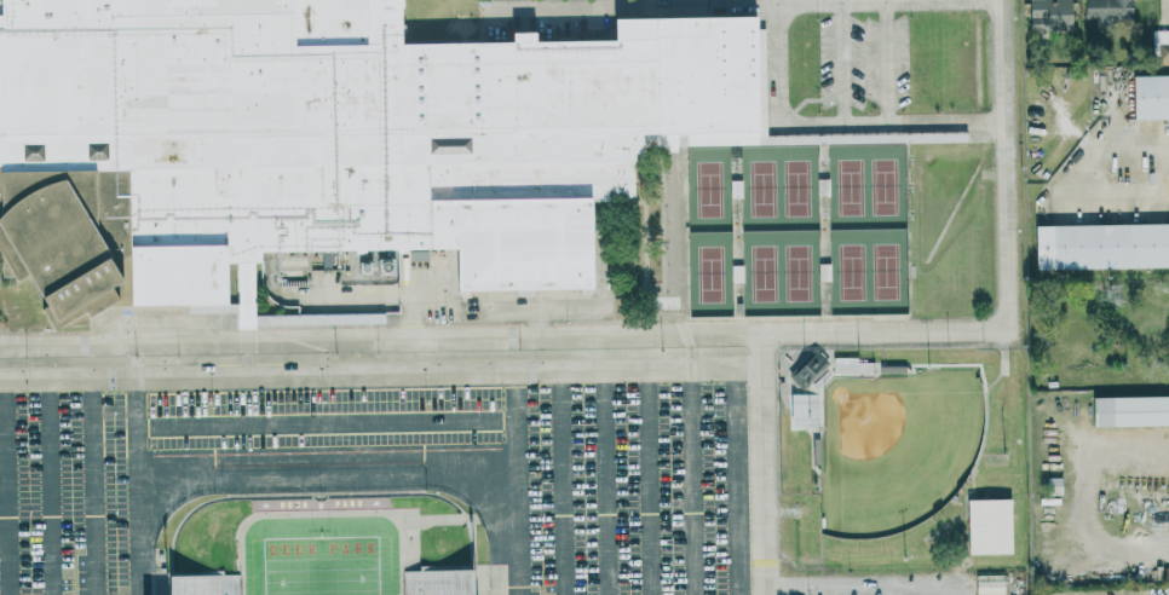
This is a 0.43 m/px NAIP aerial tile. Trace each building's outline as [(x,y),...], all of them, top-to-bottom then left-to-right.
[(4,255),(0,249),(0,0),(401,0),(402,42),(513,40),(513,30),(536,30),(536,39),(616,37),(617,17),(758,13),(759,129),(643,133),(643,158),(633,160),(634,196),(592,196),(593,287),(457,289),(457,248),(261,250),(260,261),(229,262),(229,301),(110,304),(90,316),(90,324),(62,325),(56,330),(52,324),(46,325),(46,313),(42,307),(46,305),(46,300),(30,275),(24,275),(17,279),(15,275),(2,275),(4,255)] [(1027,27),(1067,27),(1067,0),(1027,0),(1027,27)] [(1130,0),(1083,0),(1083,19),(1130,19),(1130,0)] [(1151,30),(1151,42),(1157,42),(1157,64),(1168,64),(1168,30),(1151,30)] [(1130,118),(1168,118),(1168,74),(1130,75),(1130,118)] [(728,197),(739,197),(739,180),(728,180),(728,197)] [(1168,267),(1168,223),(1031,225),(1032,269),(1168,267)] [(832,356),(832,372),(872,373),(872,362),(856,362),(856,357),(832,356)] [(818,393),(786,393),(787,426),(819,426),(818,393)] [(1089,396),(1089,426),(1168,425),(1168,395),(1089,396)] [(1009,553),(1009,498),(964,499),(965,554),(1009,553)] [(473,568),(474,594),(403,594),(403,570),(473,568)] [(240,573),(240,594),(172,594),(171,574),(240,573)] [(973,594),(1001,594),(1001,575),(974,574),(973,594)]
